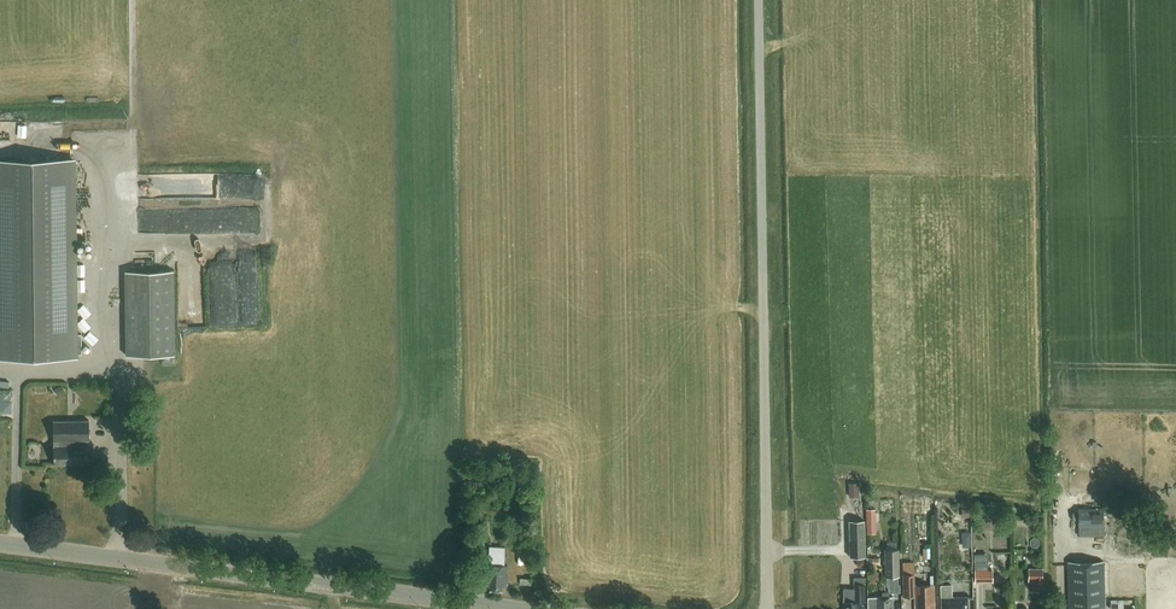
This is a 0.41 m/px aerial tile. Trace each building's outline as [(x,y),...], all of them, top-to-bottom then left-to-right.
[(76,357),(74,160),(0,161),(0,357),(76,357)] [(126,271),(127,356),(137,356),(175,355),(175,330),(174,271),(126,271)] [(62,385),(54,389),(57,395),(65,391),(62,385)] [(0,389),(0,401),(12,401),(11,389),(0,389)] [(54,464),(55,464),(87,463),(87,464),(88,464),(87,445),(87,446),(78,446),(78,440),(90,439),(89,420),(53,421),(54,464)] [(527,470),(515,470),(515,483),(527,482),(527,470)] [(859,483),(849,483),(849,497),(860,497),(859,483)] [(929,513),(929,499),(904,498),(904,513),(929,513)] [(970,508),(962,508),(962,517),(970,517),(970,508)] [(867,533),(877,532),(876,513),(876,509),(866,509),(867,533)] [(1079,509),(1079,526),(1103,526),(1104,509),(1079,509)] [(850,557),(865,557),(864,520),(849,520),(850,557)] [(477,540),(487,540),(487,521),(485,521),(485,522),(477,522),(477,540)] [(509,588),(509,567),(505,567),(505,549),(491,549),(491,566),(487,566),(487,588),(492,588),(492,591),(504,591),(504,588),(509,588)] [(898,549),(884,550),(884,576),(885,576),(886,586),(888,587),(888,592),(899,592),(899,584),(897,584),(897,576),(899,576),(898,549)] [(866,561),(863,558),(859,558),(857,561),(857,564),(859,567),(863,567),(866,564),(866,561)] [(1104,561),(1068,562),(1069,608),(1105,608),(1104,561)] [(974,568),(974,581),(992,581),(991,568),(974,568)] [(1042,591),(1042,568),(1027,568),(1027,582),(1032,582),(1032,591),(1042,591)] [(877,571),(873,571),(869,574),(869,579),(872,583),(877,583),(880,580),(881,575),(877,571)] [(915,574),(903,574),(904,596),(915,596),(916,596),(915,585),(915,574)] [(843,608),(858,608),(858,602),(864,602),(864,584),(864,579),(854,579),(854,584),(854,589),(844,589),(843,608)] [(915,596),(916,608),(935,608),(935,604),(934,584),(915,585),(916,596),(915,596)] [(968,597),(952,597),(952,585),(941,585),(942,608),(968,608),(968,597)] [(868,597),(868,608),(893,608),(893,596),(868,597)]
